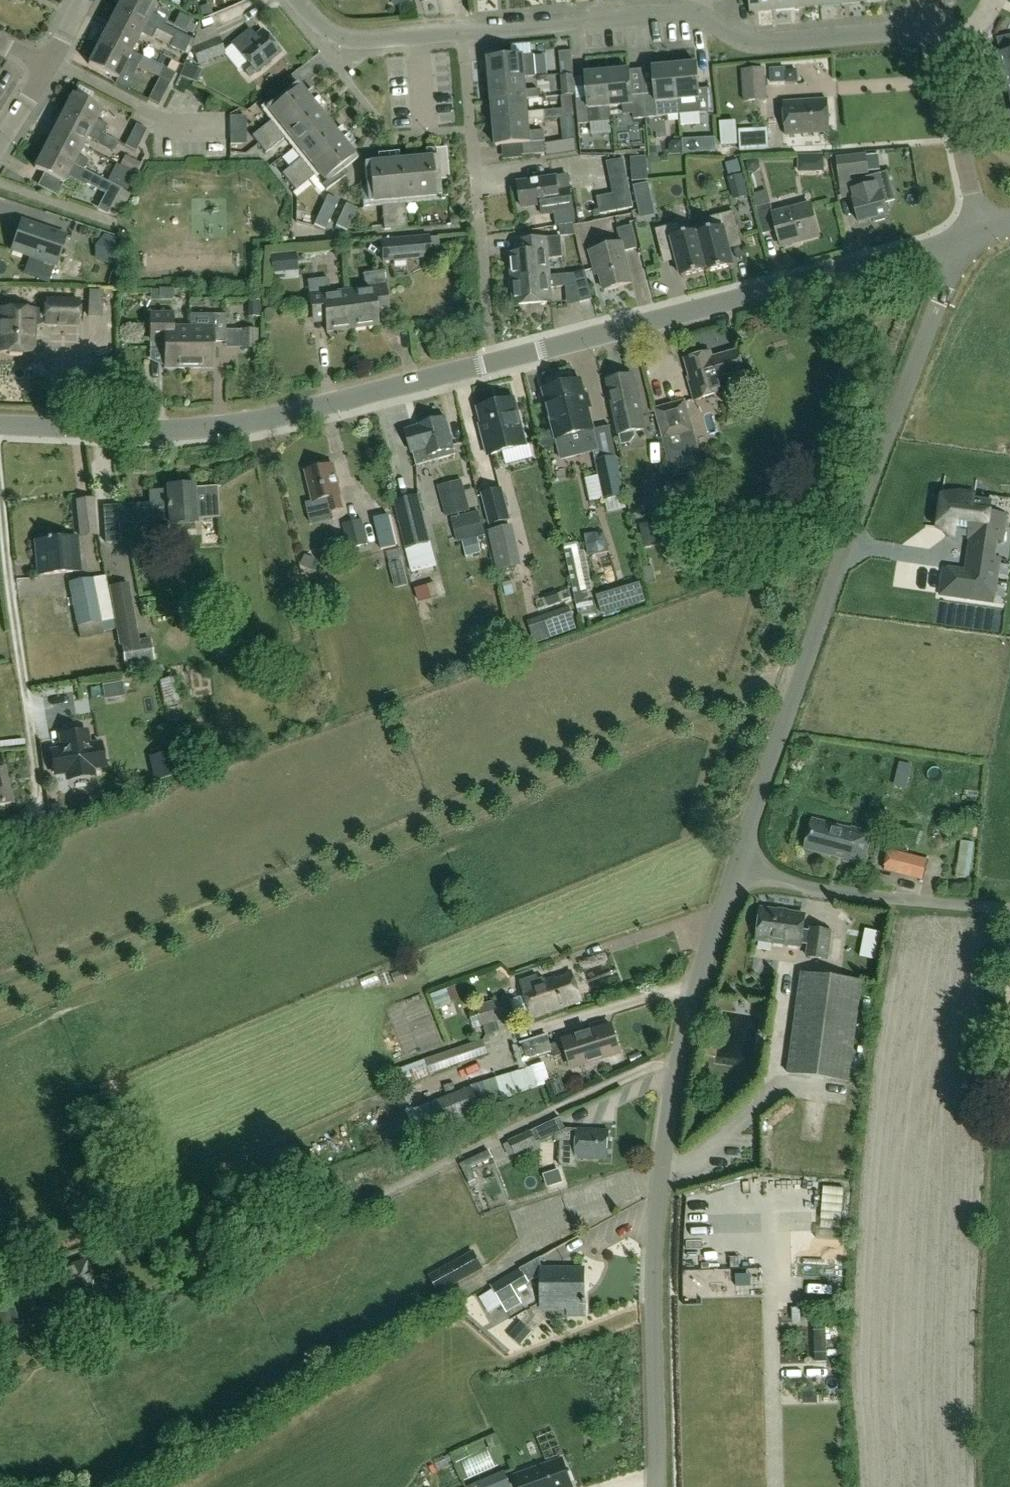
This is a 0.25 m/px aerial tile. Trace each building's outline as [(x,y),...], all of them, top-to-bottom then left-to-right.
[(116,10),(156,31),(156,30),(167,35),(166,36),(187,48),(192,39),(164,25),(166,22),(165,19),(152,12),(155,6),(143,0),(121,0),(116,10)] [(774,11),(773,0),(750,0),(751,13),(774,11)] [(774,11),(797,9),(796,0),(773,0),(774,11)] [(797,9),(819,7),(819,0),(796,0),(797,9)] [(209,6),(199,8),(200,17),(211,15),(209,6)] [(156,31),(116,10),(107,28),(136,43),(141,34),(151,39),(156,31)] [(180,15),(174,26),(188,33),(193,21),(180,15)] [(225,54),(214,26),(196,33),(193,39),(195,46),(192,48),(198,65),(225,54)] [(107,28),(98,46),(137,67),(142,58),(131,52),(136,43),(107,28)] [(241,68),(249,77),(254,73),(255,73),(280,53),(261,30),(254,36),(249,30),(232,43),(226,48),(241,68)] [(1009,91),(1009,35),(996,38),(1000,55),(996,55),(1001,78),(1007,77),(1009,91)] [(187,48),(166,36),(165,39),(166,42),(170,44),(169,46),(185,53),(187,48)] [(137,67),(98,46),(88,65),(117,80),(122,70),(133,75),(137,67)] [(572,51),(559,52),(562,90),(575,89),(572,51)] [(490,80),(536,76),(534,55),(523,56),(488,59),(490,80)] [(699,89),(697,64),(674,66),(678,101),(679,115),(713,112),(711,88),(699,89)] [(655,93),(643,95),(645,118),(679,115),(678,101),(674,66),(653,68),(655,93)] [(159,78),(169,83),(175,73),(164,67),(159,78)] [(741,69),(743,102),(767,100),(765,68),(741,69)] [(786,82),(785,71),(785,68),(770,68),(770,83),(786,82)] [(630,70),(607,72),(610,107),(622,106),(622,115),(633,114),(634,119),(645,118),(643,95),(632,96),(630,70)] [(610,107),(607,72),(585,74),(588,100),(576,101),(578,125),(602,122),(600,108),(610,107)] [(536,76),(490,80),(492,102),(527,99),(549,97),(549,89),(539,90),(526,91),(525,78),(536,77),(536,76)] [(169,83),(159,78),(147,100),(158,105),(169,83)] [(306,96),(296,83),(265,108),(274,119),(251,136),(265,154),(287,136),(303,156),(281,174),(295,191),(317,174),(329,189),(345,176),(342,171),(357,159),(347,147),(353,142),(342,129),(336,133),(317,109),(323,104),(312,91),(306,96)] [(63,113),(102,133),(107,125),(96,120),(101,110),(72,95),(63,113)] [(527,99),(492,102),(494,123),(545,119),(544,111),(528,112),(527,99)] [(827,100),(783,103),(785,136),(830,133),(827,100)] [(63,113),(53,132),(82,147),(87,138),(97,143),(102,133),(63,113)] [(752,116),(734,116),(735,142),(752,142),(752,116)] [(561,130),(573,129),(572,117),(560,118),(561,130)] [(545,119),(494,123),(496,146),(521,144),(522,156),(546,153),(545,144),(545,141),(544,130),(530,131),(529,120),(545,119)] [(783,122),(753,124),(754,144),(784,143),(783,122)] [(125,146),(135,151),(146,130),(136,124),(125,146)] [(53,132),(44,149),(83,170),(88,161),(77,156),(82,147),(53,132)] [(245,144),(245,133),(229,133),(229,144),(245,144)] [(717,152),(716,138),(700,139),(700,152),(717,152)] [(562,141),(545,144),(546,153),(546,156),(576,151),(574,139),(562,141)] [(440,180),(449,180),(447,148),(428,150),(428,158),(398,161),(397,153),(380,155),(381,162),(365,164),(366,183),(361,183),(363,210),(364,209),(364,204),(382,202),(385,230),(406,228),(404,200),(441,197),(440,180)] [(83,170),(44,149),(34,168),(63,184),(68,174),(79,179),(83,170)] [(839,177),(869,174),(866,153),(836,157),(839,177)] [(814,154),(814,172),(823,172),(823,154),(814,154)] [(140,163),(125,155),(119,165),(135,173),(140,163)] [(759,168),(758,161),(751,159),(745,164),(747,171),(754,173),(759,168)] [(725,163),(728,175),(741,172),(737,160),(725,163)] [(632,181),(648,180),(647,168),(632,170),(632,181)] [(138,181),(113,169),(107,181),(131,194),(138,181)] [(896,200),(888,172),(852,181),(856,200),(853,201),(859,223),(874,219),(875,222),(886,219),(885,216),(888,215),(885,203),(896,200)] [(633,208),(627,175),(610,179),(616,212),(633,208)] [(543,215),(573,210),(569,188),(568,178),(556,179),(556,178),(518,183),(522,208),(541,205),(543,215)] [(634,187),(637,202),(652,199),(648,184),(634,187)] [(325,229),(338,200),(326,194),(313,224),(325,229)] [(754,198),(763,234),(777,231),(781,246),(819,236),(811,205),(773,215),(770,204),(768,196),(754,198)] [(345,203),(335,226),(346,231),(356,208),(345,203)] [(713,230),(699,234),(698,232),(697,232),(708,272),(733,266),(726,241),(740,238),(733,212),(710,218),(713,230)] [(66,237),(21,222),(11,251),(56,266),(66,237)] [(679,224),(655,229),(662,255),(676,252),(682,277),(706,271),(707,273),(708,272),(697,232),(682,236),(679,224)] [(621,244),(590,252),(595,270),(599,269),(605,291),(632,283),(623,252),(637,249),(630,226),(624,228),(617,230),(621,244)] [(95,246),(95,260),(116,267),(117,254),(116,239),(103,235),(95,246)] [(428,235),(380,239),(381,262),(430,258),(430,256),(440,255),(438,236),(428,237),(428,235)] [(550,277),(554,276),(550,276),(548,258),(563,257),(561,237),(532,239),(533,252),(509,254),(511,280),(550,277)] [(283,255),(271,255),(271,267),(283,267),(283,255)] [(292,260),(295,276),(314,272),(311,257),(292,260)] [(347,291),(352,329),(378,326),(375,303),(387,301),(383,271),(363,274),(365,289),(347,291)] [(550,277),(511,280),(514,305),(552,302),(551,287),(575,285),(580,303),(592,299),(585,271),(573,274),(554,276),(550,277)] [(352,329),(347,291),(330,293),(328,278),(307,281),(311,311),(323,309),(326,333),(352,329)] [(159,298),(162,301),(172,301),(175,298),(175,288),(159,289),(159,298)] [(78,301),(45,300),(45,310),(1,309),(0,337),(0,352),(31,353),(32,327),(45,323),(45,324),(77,325),(78,301)] [(190,369),(189,327),(173,327),(173,314),(149,314),(149,341),(163,341),(163,369),(190,369)] [(189,315),(189,327),(190,369),(213,369),(213,343),(225,343),(225,315),(204,315),(189,315)] [(257,329),(239,329),(239,350),(257,349),(257,329)] [(720,379),(732,376),(733,380),(745,377),(738,351),(712,358),(710,353),(685,360),(692,384),(690,385),(694,400),(724,392),(720,379)] [(558,381),(591,376),(589,364),(556,369),(558,381)] [(633,375),(607,381),(616,422),(621,445),(630,443),(636,436),(635,432),(643,430),(641,417),(642,417),(633,375)] [(594,451),(599,450),(581,380),(543,390),(561,460),(594,451)] [(526,445),(514,399),(478,408),(484,434),(482,434),(488,455),(526,445)] [(653,408),(672,478),(704,469),(685,399),(653,408)] [(440,460),(438,453),(455,448),(446,418),(419,425),(419,427),(405,431),(412,454),(413,454),(417,467),(440,460)] [(616,457),(596,461),(599,476),(585,479),(590,502),(604,499),(607,511),(626,507),(616,457)] [(340,495),(341,495),(334,465),(306,472),(313,502),(328,498),(331,512),(343,509),(340,495)] [(646,478),(652,507),(670,503),(664,474),(646,478)] [(119,525),(222,518),(222,517),(218,517),(216,488),(220,488),(220,487),(148,492),(149,504),(118,506),(118,505),(102,507),(105,543),(120,542),(119,525)] [(490,525),(510,520),(502,489),(482,494),(490,525)] [(465,491),(441,498),(446,516),(470,510),(469,509),(465,491)] [(945,495),(940,529),(958,531),(959,529),(972,531),(970,538),(973,539),(968,570),(947,567),(942,594),(996,603),(1008,523),(989,520),(992,502),(977,500),(978,495),(962,492),(961,498),(945,495)] [(393,501),(406,550),(431,543),(418,494),(393,501)] [(93,499),(76,501),(79,525),(95,524),(93,499)] [(351,543),(352,548),(366,545),(360,520),(344,524),(349,544),(351,543)] [(521,565),(512,525),(488,530),(496,571),(521,565)] [(587,538),(585,546),(590,553),(598,554),(605,550),(607,542),(602,535),(594,533),(587,538)] [(655,539),(649,535),(642,537),(644,548),(657,545),(655,539)] [(36,542),(39,575),(78,572),(75,538),(49,540),(49,539),(46,539),(46,541),(36,542)] [(466,557),(481,553),(477,538),(463,541),(466,557)] [(434,555),(409,561),(412,573),(437,567),(434,555)] [(408,584),(402,561),(389,564),(395,588),(408,584)] [(647,583),(655,582),(652,567),(644,568),(647,583)] [(71,584),(76,610),(65,612),(68,626),(98,620),(99,621),(106,620),(107,629),(116,627),(105,576),(90,580),(71,584)] [(151,660),(153,660),(150,640),(136,643),(126,585),(110,588),(120,646),(122,645),(125,665),(126,665),(128,673),(153,669),(151,660)] [(165,705),(181,702),(177,677),(161,680),(165,705)] [(65,752),(52,754),(54,771),(72,768),(74,777),(91,774),(90,765),(97,764),(94,749),(87,750),(84,733),(62,736),(65,752)] [(173,756),(150,761),(154,778),(177,773),(173,756)] [(901,775),(908,777),(911,766),(899,763),(897,769),(901,775)] [(0,770),(0,806),(13,803),(4,769),(0,770)] [(53,816),(61,813),(58,805),(51,807),(53,816)] [(805,849),(863,864),(871,835),(813,820),(805,849)] [(960,840),(955,877),(968,879),(973,842),(960,840)] [(890,846),(885,865),(923,875),(928,856),(890,846)] [(804,958),(824,961),(828,933),(808,930),(808,932),(800,931),(802,916),(758,910),(754,941),(797,947),(798,945),(806,946),(804,958)] [(402,971),(392,975),(395,984),(405,980),(402,971)] [(533,1018),(581,1001),(570,972),(522,989),(533,1018)] [(798,974),(785,1075),(845,1083),(859,982),(798,974)] [(452,1004),(446,989),(431,995),(436,1010),(452,1004)] [(481,1026),(484,1025),(487,1034),(505,1029),(517,1025),(510,998),(475,1007),(481,1026)] [(620,1053),(612,1026),(563,1041),(572,1068),(609,1056),(610,1058),(613,1057),(613,1055),(620,1053)] [(552,1053),(547,1035),(523,1043),(524,1047),(520,1048),(522,1056),(526,1054),(528,1060),(552,1053)] [(487,1054),(482,1039),(398,1069),(404,1085),(431,1074),(464,1062),(487,1054)] [(536,1087),(550,1083),(544,1063),(530,1067),(530,1068),(483,1082),(489,1101),(501,1097),(502,1098),(536,1087)] [(482,1111),(476,1096),(472,1086),(448,1096),(431,1103),(441,1127),(482,1111)] [(608,1160),(609,1131),(577,1129),(577,1130),(565,1130),(560,1118),(535,1130),(516,1139),(520,1150),(535,1143),(540,1141),(541,1143),(556,1136),(556,1141),(561,1141),(560,1166),(576,1167),(577,1159),(608,1160)] [(460,1166),(437,1176),(442,1187),(465,1177),(468,1184),(477,1180),(472,1168),(493,1159),(489,1150),(459,1164),(460,1166)] [(617,1237),(614,1222),(594,1226),(597,1241),(617,1237)] [(471,1252),(428,1276),(438,1293),(481,1269),(471,1252)] [(104,1301),(86,1258),(44,1274),(55,1305),(69,1299),(73,1312),(104,1301)] [(528,1283),(520,1269),(492,1286),(494,1289),(479,1298),(488,1313),(496,1309),(503,1305),(507,1312),(521,1303),(514,1291),(528,1283)] [(585,1300),(584,1269),(553,1269),(553,1270),(541,1270),(541,1308),(567,1308),(567,1315),(586,1315),(586,1300),(585,1300)] [(19,1295),(0,1301),(0,1310),(7,1331),(28,1323),(19,1295)] [(815,1364),(826,1363),(825,1323),(814,1323),(815,1364)] [(519,1326),(511,1336),(520,1344),(529,1334),(519,1326)] [(562,1459),(530,1471),(530,1470),(516,1476),(520,1486),(573,1486),(562,1459)] [(505,1473),(470,1486),(511,1486),(505,1473)]
